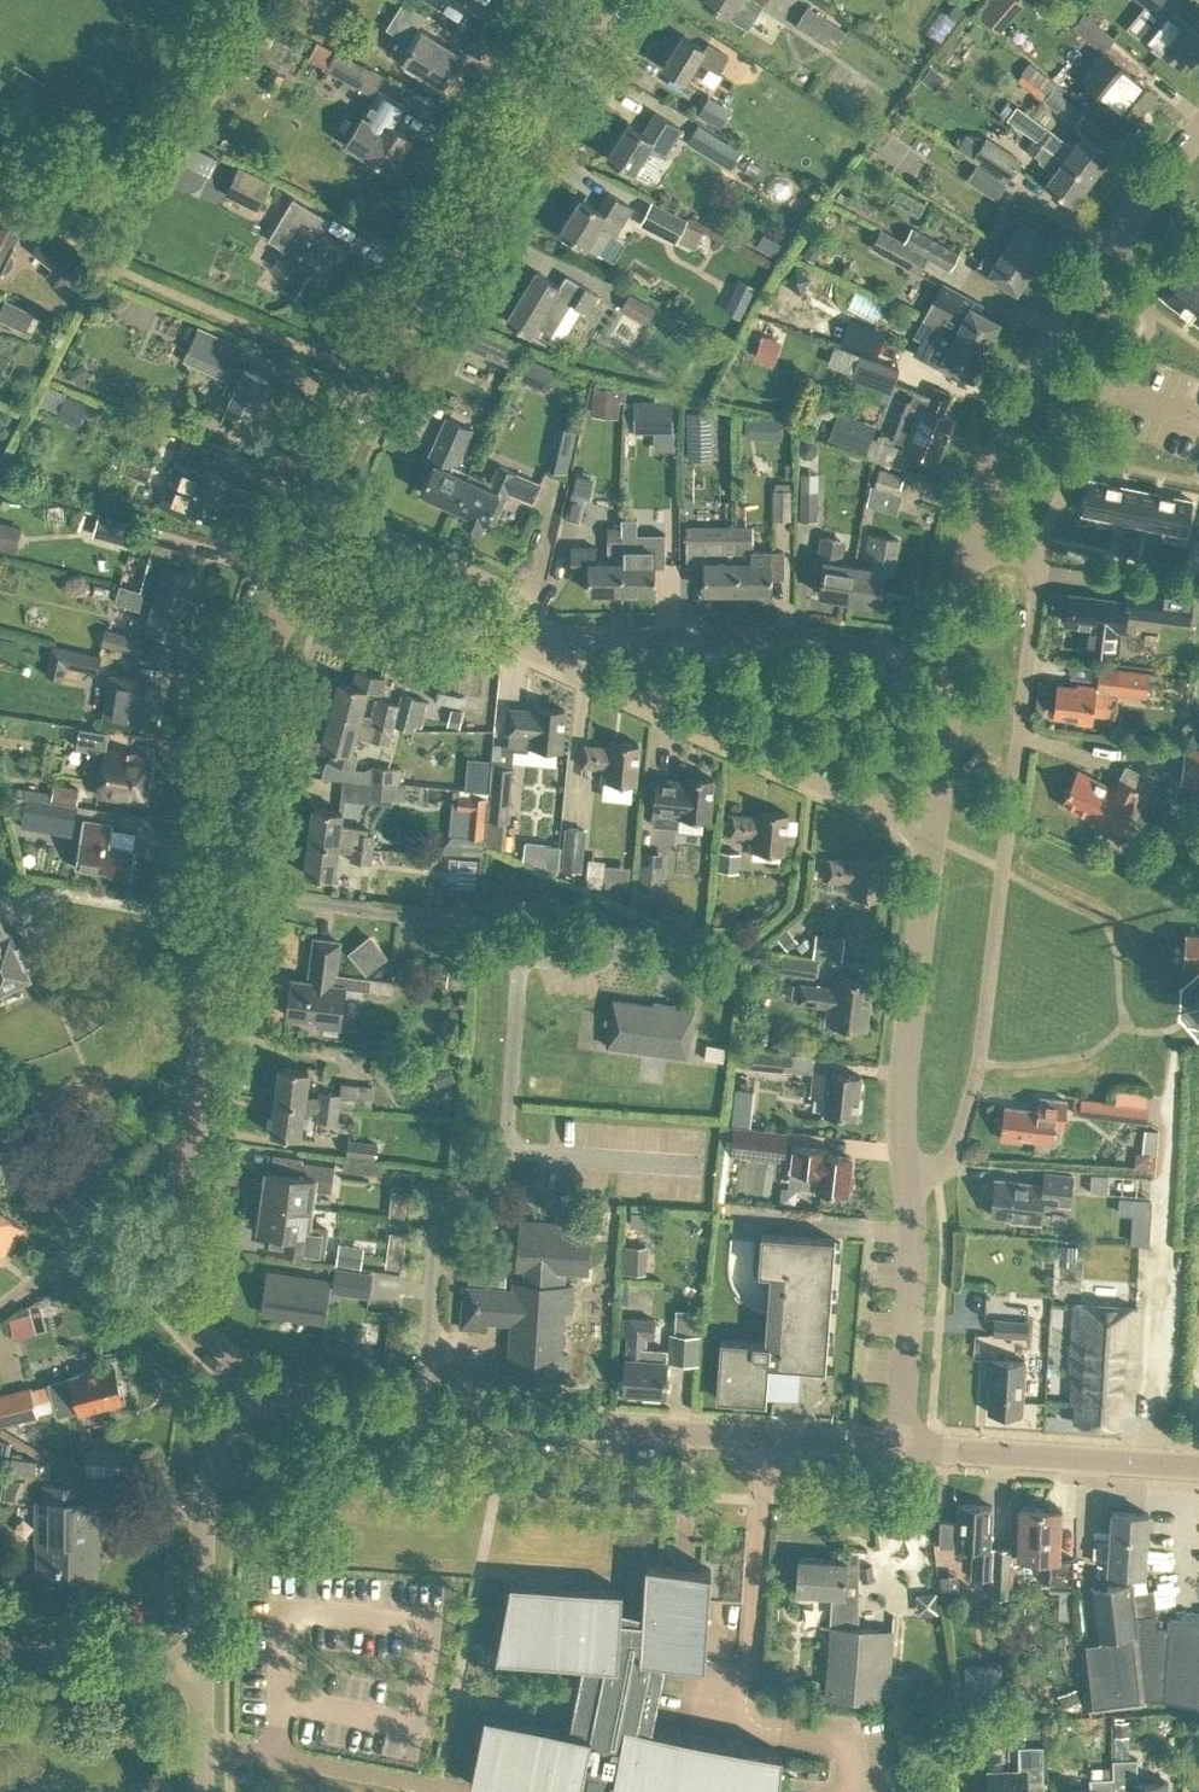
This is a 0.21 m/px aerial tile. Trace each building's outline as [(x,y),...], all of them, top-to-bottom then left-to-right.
[(459,17),(460,14),(479,26),(482,21),(486,20),(489,15),(488,11),(495,0),(432,0),(437,3),(439,10),(446,8),(459,17)] [(764,7),(769,0),(705,0),(730,16),(747,27),(761,5),(764,7)] [(983,7),(1008,27),(1028,0),(988,0),(983,7)] [(1154,11),(1163,0),(1139,0),(1154,11)] [(1144,34),(1160,47),(1164,50),(1180,64),(1198,41),(1198,33),(1183,20),(1185,18),(1169,4),(1165,0),(1163,0),(1154,11),(1159,16),(1144,34)] [(423,15),(401,1),(385,27),(412,44),(402,60),(443,85),(461,55),(415,27),(423,15)] [(808,5),(795,24),(824,44),(831,34),(840,39),(845,31),(808,5)] [(1083,10),(1071,25),(1103,51),(1115,37),(1083,10)] [(985,28),(975,21),(967,32),(978,39),(985,28)] [(706,49),(684,35),(664,66),(686,80),(699,60),(720,73),(730,57),(709,44),(706,49)] [(334,49),(324,68),(375,94),(385,75),(334,49)] [(1111,57),(1088,86),(1114,105),(1134,121),(1157,92),(1137,76),(1136,76),(1117,61),(1111,57)] [(931,65),(921,79),(930,86),(941,72),(931,65)] [(275,91),(284,76),(270,68),(262,83),(275,91)] [(1019,80),(1042,97),(1050,86),(1027,69),(1019,80)] [(347,143),(365,154),(390,170),(411,137),(394,125),(405,107),(381,92),(364,119),(347,143)] [(1074,125),(1084,112),(1061,94),(1051,106),(1074,125)] [(724,123),(731,110),(710,97),(702,110),(724,123)] [(1007,118),(1035,138),(1035,137),(1092,178),(1109,154),(1084,136),(1076,147),(1016,105),(1007,118)] [(683,128),(655,111),(642,132),(627,123),(607,156),(634,173),(649,148),(665,157),(683,128)] [(708,131),(702,141),(715,148),(711,157),(730,168),(740,150),(708,131)] [(986,134),(972,156),(1008,179),(1022,158),(986,134)] [(1035,137),(1035,138),(1028,148),(1042,158),(1039,162),(1056,174),(1048,183),(1074,202),(1092,178),(1035,137)] [(185,141),(176,159),(210,175),(219,157),(185,141)] [(864,144),(860,152),(869,157),(874,149),(864,144)] [(976,162),(965,178),(995,198),(1006,182),(976,162)] [(224,195),(259,210),(272,181),(238,165),(224,195)] [(835,191),(831,198),(844,205),(848,198),(835,191)] [(598,254),(611,232),(616,235),(633,207),(608,192),(601,204),(602,205),(600,209),(581,198),(561,232),(585,247),(598,254)] [(322,215),(294,198),(268,239),(285,250),(275,266),(302,283),(310,270),(324,279),(343,247),(314,228),(322,215)] [(651,200),(642,216),(678,234),(686,217),(651,200)] [(1016,230),(1006,247),(1034,263),(1051,236),(1032,224),(1038,213),(1024,204),(1010,226),(1016,230)] [(12,230),(0,224),(0,272),(1,270),(4,269),(6,268),(8,266),(10,264),(11,261),(11,258),(11,255),(10,252),(19,233),(12,230)] [(901,242),(927,256),(950,269),(960,252),(912,226),(901,242)] [(927,256),(901,242),(880,230),(871,246),(918,273),(927,256)] [(61,288),(79,264),(41,235),(30,251),(51,268),(45,275),(61,288)] [(763,249),(764,250),(777,257),(782,247),(770,240),(769,239),(763,249)] [(1034,263),(1006,247),(996,263),(984,255),(975,268),(994,279),(997,275),(1019,289),(1034,263)] [(1174,300),(1198,320),(1198,271),(1197,269),(1174,300)] [(507,319),(532,334),(550,303),(566,312),(570,305),(587,315),(599,295),(567,276),(560,286),(537,271),(516,305),(507,319)] [(926,317),(956,333),(986,348),(1000,321),(981,311),(984,304),(944,283),(934,303),(926,317)] [(629,292),(619,307),(645,322),(654,307),(629,292)] [(737,298),(731,295),(724,310),(740,317),(747,304),(747,303),(737,298)] [(35,312),(5,298),(0,308),(0,319),(25,331),(35,312)] [(921,339),(914,352),(956,375),(958,371),(971,377),(986,348),(956,333),(926,317),(917,336),(921,339)] [(876,356),(884,337),(849,323),(841,342),(876,356)] [(242,347),(198,327),(184,359),(228,380),(223,390),(232,394),(226,406),(252,418),(252,417),(257,419),(265,405),(259,402),(269,379),(244,367),(243,370),(234,366),(242,347)] [(499,333),(492,348),(515,359),(522,344),(499,333)] [(755,356),(775,363),(782,340),(763,334),(755,356)] [(853,350),(847,366),(893,382),(898,367),(853,350)] [(527,356),(517,378),(546,390),(555,369),(527,356)] [(82,363),(69,371),(77,383),(89,375),(82,363)] [(592,414),(618,417),(619,400),(625,400),(626,389),(594,386),(592,414)] [(895,441),(909,446),(917,449),(918,454),(926,457),(931,454),(938,457),(953,418),(943,414),(951,394),(936,388),(932,397),(914,390),(895,441)] [(88,403),(66,394),(58,413),(81,422),(88,403)] [(673,427),(672,398),(635,398),(635,428),(673,427)] [(688,411),(689,458),(713,457),(712,410),(688,411)] [(838,410),(828,438),(865,451),(875,423),(838,410)] [(748,416),(747,429),(766,430),(767,417),(748,416)] [(422,491),(454,506),(458,498),(460,499),(467,483),(465,482),(470,472),(457,466),(473,430),(447,418),(428,460),(435,463),(422,491)] [(215,448),(184,436),(160,502),(187,512),(189,507),(213,516),(228,474),(208,467),(215,448)] [(567,472),(570,457),(552,453),(549,468),(567,472)] [(458,498),(454,506),(468,512),(463,521),(482,530),(486,521),(488,521),(489,521),(496,524),(510,492),(534,503),(542,485),(518,474),(519,473),(500,465),(492,482),(470,472),(465,482),(467,483),(460,499),(458,498)] [(898,494),(904,475),(881,468),(875,486),(898,494)] [(1088,478),(1081,512),(1090,513),(1096,515),(1133,522),(1140,488),(1106,481),(1088,478)] [(773,488),(773,519),(791,520),(791,489),(773,488)] [(1140,488),(1133,522),(1185,533),(1192,498),(1140,488)] [(818,520),(819,489),(800,489),(800,520),(818,520)] [(580,523),(586,499),(570,494),(564,519),(580,523)] [(97,512),(91,535),(131,544),(135,522),(97,512)] [(621,517),(621,527),(622,590),(656,590),(656,566),(666,566),(665,532),(636,532),(636,527),(636,517),(621,517)] [(16,552),(22,526),(0,520),(0,549),(16,552)] [(622,590),(621,527),(608,527),(608,548),(616,548),(616,562),(596,562),(596,546),(572,547),(572,574),(589,574),(589,591),(622,590)] [(740,589),(738,527),(686,527),(687,565),(705,565),(705,590),(740,589)] [(752,560),(745,561),(744,548),(751,548),(751,527),(738,527),(740,589),(773,589),(773,576),(784,576),(784,550),(751,551),(752,560)] [(856,565),(851,598),(881,602),(886,571),(894,573),(899,539),(872,534),(868,556),(873,557),(871,567),(856,565)] [(1121,535),(1118,550),(1127,551),(1130,537),(1121,535)] [(817,573),(824,574),(821,593),(851,598),(856,565),(839,562),(842,540),(822,537),(817,573)] [(1130,537),(1127,551),(1137,553),(1140,539),(1130,537)] [(154,541),(140,589),(119,583),(119,585),(186,603),(196,570),(179,565),(184,550),(154,541)] [(93,582),(90,594),(104,597),(107,586),(93,582)] [(1065,605),(1064,617),(1067,618),(1066,622),(1089,625),(1086,649),(1118,653),(1121,629),(1125,629),(1127,616),(1176,621),(1190,623),(1194,590),(1180,589),(1131,583),(1129,601),(1070,594),(1068,606),(1065,605)] [(176,634),(177,635),(186,603),(119,585),(115,601),(152,611),(148,626),(156,629),(153,641),(173,647),(176,634)] [(141,655),(146,639),(106,627),(101,643),(141,655)] [(48,664),(53,644),(37,641),(31,667),(47,670),(48,664)] [(48,664),(46,674),(64,678),(67,665),(98,672),(102,655),(53,644),(48,664)] [(1150,671),(1100,665),(1098,687),(1079,684),(1079,688),(1059,685),(1056,714),(1077,716),(1077,719),(1094,721),(1095,713),(1114,716),(1117,694),(1147,697),(1150,671)] [(356,681),(343,677),(333,709),(394,727),(395,722),(415,727),(416,725),(422,726),(430,698),(405,691),(401,704),(374,696),(369,713),(362,712),(370,686),(383,690),(388,675),(360,667),(356,681)] [(137,679),(111,675),(104,720),(130,724),(131,720),(156,724),(162,687),(137,683),(137,679)] [(508,732),(507,749),(526,751),(526,746),(529,746),(561,749),(564,708),(536,706),(536,711),(507,709),(505,732),(508,732)] [(451,708),(447,725),(459,728),(464,711),(451,708)] [(390,740),(394,727),(333,709),(324,742),(334,745),(329,761),(355,768),(359,752),(351,750),(359,722),(373,726),(370,735),(390,740)] [(1198,743),(1198,722),(1194,721),(1190,741),(1198,743)] [(144,797),(151,756),(133,753),(133,749),(124,747),(123,752),(105,749),(108,731),(79,727),(76,745),(90,747),(86,767),(102,770),(99,789),(144,797)] [(640,743),(612,741),(612,747),(581,744),(579,766),(603,768),(602,781),(636,784),(640,743)] [(1180,784),(1198,786),(1198,748),(1185,747),(1180,784)] [(371,765),(370,780),(401,783),(402,768),(371,765)] [(503,849),(505,830),(506,822),(511,766),(490,765),(488,794),(485,832),(485,841),(503,849)] [(1155,781),(1129,767),(1116,790),(1080,770),(1062,804),(1119,834),(1142,792),(1147,795),(1155,781)] [(655,778),(653,800),(651,824),(676,826),(677,815),(710,818),(713,778),(686,775),(686,781),(655,778)] [(369,795),(392,798),(400,799),(401,783),(370,780),(369,795)] [(54,782),(51,799),(77,803),(80,786),(54,782)] [(467,834),(484,835),(488,794),(459,792),(458,808),(469,809),(467,834)] [(80,830),(83,811),(32,802),(28,822),(80,830)] [(315,804),(311,837),(375,845),(376,832),(355,829),(354,838),(340,836),(343,808),(315,804)] [(788,811),(760,809),(760,816),(729,813),(727,835),(751,837),(750,850),(784,853),(788,811)] [(132,873),(136,848),(109,843),(112,824),(82,819),(75,864),(132,873)] [(562,869),(582,871),(585,828),(565,827),(562,869)] [(375,845),(311,837),(306,871),(335,874),(339,847),(352,849),(351,857),(373,860),(375,845)] [(549,843),(547,867),(558,870),(561,845),(549,843)] [(639,850),(635,891),(662,892),(665,852),(639,850)] [(719,850),(717,870),(738,871),(740,852),(719,850)] [(885,858),(857,856),(857,861),(827,858),(825,880),(849,883),(848,895),(881,898),(885,858)] [(459,857),(457,885),(475,886),(477,858),(459,857)] [(630,879),(631,859),(596,857),(595,878),(630,879)] [(0,913),(0,990),(16,983),(14,979),(29,972),(26,966),(37,961),(25,934),(14,939),(11,931),(9,932),(0,913)] [(712,925),(712,941),(727,941),(727,926),(712,925)] [(786,928),(775,937),(787,950),(797,941),(786,928)] [(1185,931),(1183,962),(1198,963),(1198,931),(1185,931)] [(819,932),(818,941),(817,955),(841,959),(843,944),(844,935),(819,932)] [(368,968),(387,953),(373,935),(354,950),(368,968)] [(395,978),(374,975),(338,970),(342,939),(317,936),(313,965),(315,965),(314,979),(294,976),(291,995),(288,997),(287,1005),(290,1008),(289,1013),(322,1018),(321,1023),(342,1025),(347,985),(393,991),(395,978)] [(815,977),(818,959),(783,953),(780,972),(815,977)] [(873,980),(837,975),(836,986),(801,982),(799,1000),(834,1004),(832,1024),(867,1028),(873,980)] [(1191,982),(1190,1000),(1198,1010),(1198,975),(1191,982)] [(695,1010),(616,998),(609,1043),(688,1055),(695,1010)] [(706,1043),(704,1057),(723,1060),(726,1046),(706,1043)] [(792,1054),(768,1052),(738,1049),(736,1065),(790,1070),(792,1054)] [(277,1099),(340,1107),(340,1105),(371,1109),(374,1085),(341,1081),(340,1093),(321,1091),(320,1098),(306,1096),(310,1068),(282,1064),(277,1099)] [(432,1074),(437,1087),(456,1079),(451,1066),(432,1074)] [(863,1074),(816,1069),(814,1093),(828,1094),(826,1112),(858,1115),(863,1074)] [(1123,1119),(1125,1102),(1081,1096),(1079,1113),(1123,1119)] [(1067,1101),(1058,1100),(1042,1098),(1041,1110),(1006,1106),(1002,1136),(1023,1139),(1024,1135),(1054,1138),(1055,1125),(1063,1126),(1067,1101)] [(340,1107),(277,1099),(273,1132),(301,1136),(304,1108),(318,1110),(317,1118),(338,1121),(340,1107)] [(734,1111),(732,1123),(750,1125),(752,1113),(734,1111)] [(732,1127),(729,1155),(784,1161),(787,1133),(732,1127)] [(375,1158),(377,1142),(349,1138),(347,1155),(375,1158)] [(788,1168),(819,1171),(817,1187),(850,1191),(853,1156),(828,1153),(828,1149),(791,1145),(788,1168)] [(1149,1152),(1142,1151),(1135,1157),(1134,1164),(1147,1165),(1148,1165),(1149,1152)] [(268,1169),(263,1199),(312,1206),(315,1187),(332,1189),(336,1164),(303,1160),(301,1174),(268,1169)] [(1097,1170),(1097,1185),(1117,1185),(1117,1170),(1097,1170)] [(1074,1174),(1046,1171),(1045,1184),(997,1178),(993,1214),(1012,1217),(1011,1219),(1041,1222),(1043,1201),(1070,1204),(1074,1174)] [(1125,1208),(1139,1208),(1138,1238),(1157,1238),(1158,1191),(1126,1191),(1125,1208)] [(312,1206),(263,1199),(259,1229),(265,1230),(263,1246),(290,1249),(323,1254),(327,1226),(310,1224),(312,1206)] [(391,1199),(390,1214),(405,1215),(407,1200),(391,1199)] [(0,1209),(0,1256),(23,1226),(0,1209)] [(632,1210),(631,1224),(651,1225),(652,1211),(632,1210)] [(591,1225),(522,1220),(518,1266),(527,1267),(526,1281),(516,1280),(515,1288),(464,1284),(462,1325),(487,1327),(487,1318),(512,1320),(509,1372),(567,1376),(569,1352),(561,1351),(564,1308),(572,1309),(574,1284),(564,1284),(565,1269),(588,1271),(591,1225)] [(824,1368),(834,1238),(761,1232),(758,1270),(772,1271),(767,1342),(719,1338),(715,1397),(764,1401),(765,1388),(791,1391),(793,1366),(824,1368)] [(622,1271),(645,1272),(647,1243),(624,1241),(622,1271)] [(339,1242),(337,1263),(361,1266),(364,1245),(339,1242)] [(1060,1243),(1058,1263),(1075,1264),(1075,1256),(1083,1257),(1084,1245),(1060,1243)] [(372,1273),(336,1268),(333,1288),(369,1293),(372,1273)] [(469,1281),(505,1283),(506,1271),(470,1269),(469,1281)] [(330,1279),(267,1271),(262,1311),(324,1320),(330,1279)] [(651,1291),(651,1277),(629,1277),(629,1291),(651,1291)] [(1138,1309),(1074,1305),(1067,1393),(1071,1393),(1070,1407),(1074,1408),(1073,1424),(1120,1427),(1121,1412),(1130,1412),(1138,1309)] [(20,1331),(43,1328),(40,1307),(17,1310),(20,1331)] [(622,1332),(627,1333),(626,1357),(625,1357),(622,1390),(663,1393),(666,1348),(643,1346),(644,1334),(654,1335),(655,1318),(624,1315),(622,1332)] [(1027,1337),(1028,1320),(995,1317),(994,1334),(1027,1337)] [(670,1331),(668,1360),(699,1362),(701,1333),(670,1331)] [(1024,1362),(986,1359),(985,1377),(989,1377),(986,1412),(1020,1415),(1024,1362)] [(33,1387),(31,1383),(0,1392),(0,1422),(38,1413),(35,1400),(53,1396),(59,1416),(79,1410),(81,1413),(85,1412),(89,1414),(97,1411),(99,1408),(124,1401),(123,1398),(125,1394),(123,1386),(119,1384),(114,1369),(93,1375),(92,1371),(90,1367),(68,1374),(68,1375),(48,1380),(49,1382),(33,1387)] [(9,1470),(35,1473),(37,1459),(11,1455),(9,1470)] [(98,1462),(98,1475),(139,1475),(139,1463),(98,1462)] [(36,1502),(36,1540),(38,1540),(38,1572),(59,1572),(59,1580),(79,1580),(79,1572),(96,1572),(97,1540),(97,1526),(98,1526),(99,1499),(78,1499),(78,1483),(41,1483),(41,1502),(36,1502)] [(957,1501),(956,1520),(940,1519),(939,1543),(955,1544),(972,1545),(970,1576),(993,1577),(992,1595),(1009,1596),(1011,1547),(995,1547),(989,1546),(991,1503),(957,1501)] [(1062,1508),(1020,1506),(1017,1555),(1050,1557),(1049,1586),(1072,1587),(1074,1557),(1059,1557),(1062,1508)] [(1116,1582),(1128,1580),(1123,1570),(1130,1571),(1129,1573),(1142,1574),(1142,1571),(1144,1571),(1148,1514),(1113,1511),(1108,1569),(1117,1569),(1116,1582)] [(858,1624),(856,1547),(839,1547),(837,1557),(797,1555),(795,1589),(831,1591),(824,1694),(902,1700),(904,1674),(889,1673),(892,1627),(858,1624)] [(782,1751),(650,1725),(663,1656),(705,1658),(711,1567),(646,1563),(643,1609),(621,1605),(623,1587),(511,1580),(496,1653),(583,1659),(570,1726),(485,1710),(471,1782),(521,1791),(779,1791),(782,1751)] [(873,1563),(860,1565),(862,1580),(875,1578),(873,1563)] [(1116,1582),(1091,1584),(1097,1633),(1082,1635),(1090,1705),(1145,1699),(1145,1696),(1198,1701),(1198,1620),(1170,1618),(1169,1628),(1157,1627),(1155,1613),(1157,1613),(1154,1588),(1132,1591),(1131,1580),(1128,1580),(1116,1582)] [(1000,1683),(962,1686),(963,1694),(964,1709),(981,1708),(1002,1706),(1000,1683)] [(1057,1693),(1062,1707),(1081,1700),(1076,1687),(1057,1693)] [(1024,1720),(1023,1735),(1039,1736),(1039,1720),(1024,1720)] [(1115,1735),(1128,1734),(1128,1720),(1115,1720),(1115,1735)] [(1043,1744),(1018,1744),(1018,1768),(988,1769),(988,1788),(974,1788),(974,1791),(1026,1791),(1026,1789),(1043,1788),(1043,1744)] [(1167,1780),(1137,1781),(1136,1757),(1111,1758),(1112,1776),(1113,1791),(1167,1791),(1167,1780)] [(1112,1776),(1088,1777),(1089,1788),(1058,1789),(1059,1791),(1113,1791),(1112,1776)]
